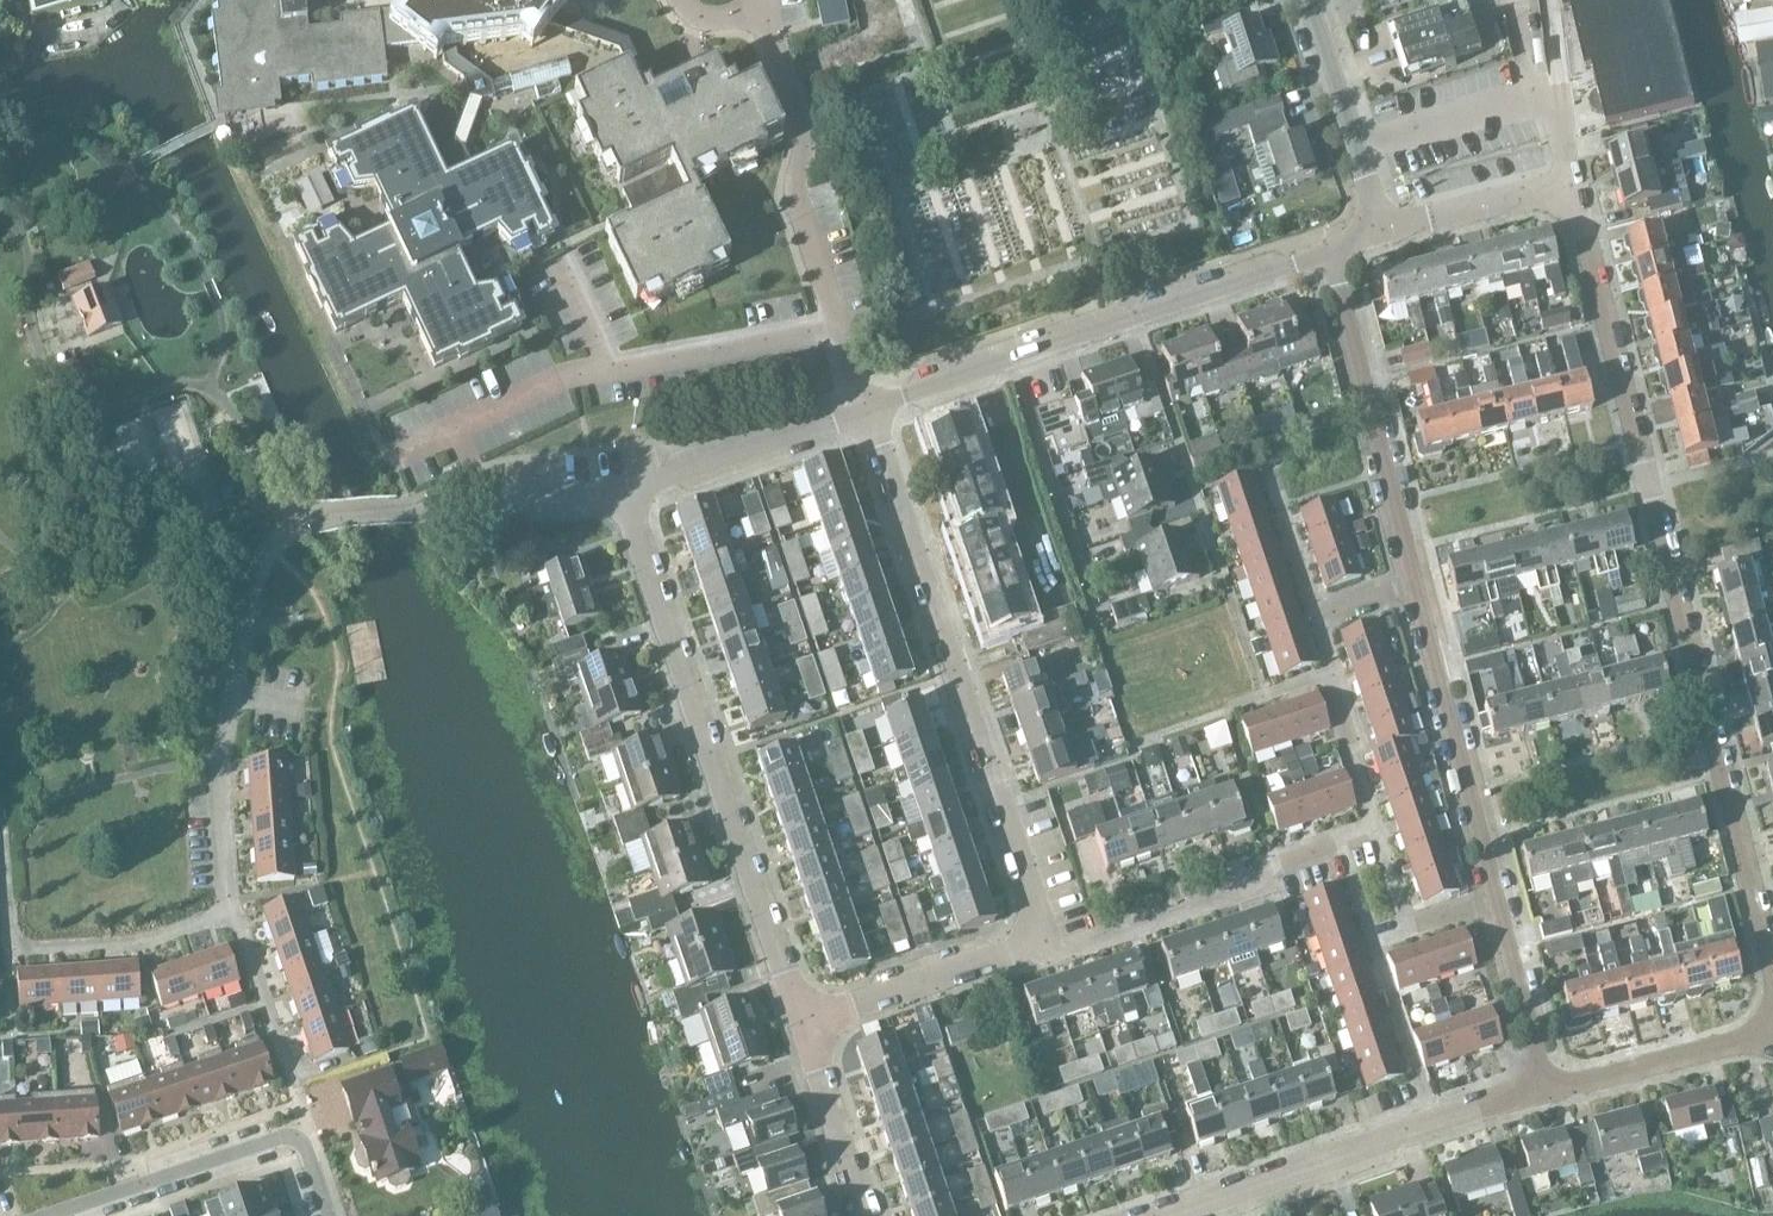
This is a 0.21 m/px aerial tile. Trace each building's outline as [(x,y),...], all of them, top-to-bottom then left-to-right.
[(32,19),(107,3),(106,0),(28,0),(32,19)] [(383,49),(379,13),(340,18),(341,26),(308,30),(304,0),(221,0),(216,6),(217,14),(211,15),(223,112),(281,103),(279,84),(310,80),(312,90),(387,79),(383,49)] [(398,11),(379,13),(383,49),(415,45),(435,60),(442,51),(443,50),(456,48),(522,40),(532,48),(550,26),(618,50),(625,65),(637,59),(629,40),(562,16),(560,12),(569,1),(568,0),(406,0),(398,11)] [(823,33),(850,26),(844,0),(816,0),(823,33)] [(1425,4),(1430,19),(1396,30),(1411,75),(1443,65),(1446,72),(1458,68),(1456,60),(1484,51),(1474,22),(1466,0),(1438,0),(1425,4)] [(1565,13),(1567,13),(1567,11),(1572,10),(1586,70),(1588,70),(1588,68),(1593,67),(1599,91),(1596,92),(1595,94),(1593,95),(1592,97),(1591,99),(1590,101),(1590,103),(1591,105),(1591,107),(1592,109),(1594,110),(1595,112),(1597,113),(1600,114),(1602,114),(1604,114),(1607,126),(1696,105),(1670,0),(1562,0),(1565,13)] [(1200,23),(1206,38),(1224,32),(1233,57),(1223,60),(1218,71),(1225,94),(1232,98),(1264,87),(1267,80),(1263,67),(1278,62),(1272,45),(1264,47),(1256,20),(1239,26),(1234,12),(1200,23)] [(1183,35),(1201,29),(1195,13),(1177,20),(1183,35)] [(1760,47),(1766,104),(1772,103),(1772,45),(1760,47)] [(444,66),(464,80),(469,96),(452,145),(434,153),(415,111),(392,122),(390,119),(356,135),(358,138),(328,153),(336,170),(349,164),(352,171),(345,174),(353,191),(374,188),(392,227),(392,229),(353,247),(339,232),(322,240),(325,247),(318,250),(312,237),(294,245),(309,276),(306,277),(322,311),(325,309),(336,333),(402,301),(403,302),(435,368),(458,357),(460,360),(493,344),(492,341),(522,327),(514,309),(500,316),(497,309),(505,306),(496,288),(476,291),(457,252),(458,251),(497,232),(511,248),(528,239),(525,232),(531,229),(538,242),(555,234),(541,204),(544,202),(528,169),(525,170),(514,147),(473,166),(464,149),(482,101),(495,97),(491,83),(457,58),(456,48),(443,50),(442,51),(444,66)] [(765,149),(761,140),(783,129),(758,77),(738,87),(733,77),(726,80),(716,60),(652,90),(637,59),(625,65),(573,89),(584,111),(575,115),(599,166),(608,162),(618,183),(670,159),(686,194),(626,223),(625,221),(604,231),(609,242),(608,242),(635,300),(657,290),(661,299),(712,275),(707,266),(729,256),(702,198),(700,199),(693,183),(765,149)] [(1253,106),(1210,120),(1215,138),(1249,127),(1256,148),(1268,144),(1281,187),(1314,177),(1300,132),(1288,136),(1282,117),(1285,116),(1279,98),(1253,107),(1253,106)] [(1667,168),(1657,130),(1631,137),(1633,146),(1610,152),(1618,180),(1655,171),(1667,168)] [(1018,156),(1038,152),(1036,140),(1016,143),(1018,156)] [(1704,142),(1677,149),(1681,162),(1708,156),(1704,142)] [(1208,164),(1214,184),(1233,178),(1226,158),(1208,164)] [(1667,168),(1655,171),(1618,180),(1625,209),(1649,203),(1652,216),(1684,207),(1681,193),(1678,194),(1674,182),(1685,179),(1682,164),(1667,168)] [(1628,236),(1626,239),(1628,249),(1631,250),(1634,250),(1638,263),(1685,251),(1700,247),(1697,235),(1682,239),(1682,238),(1668,242),(1664,225),(1630,233),(1631,235),(1628,236)] [(1550,232),(1522,239),(1531,273),(1544,269),(1547,283),(1551,282),(1555,298),(1566,295),(1550,232)] [(1522,239),(1493,246),(1502,280),(1501,280),(1504,292),(1520,288),(1525,306),(1538,303),(1531,273),(1522,239)] [(1493,246),(1465,253),(1473,287),(1501,280),(1502,280),(1493,246)] [(1439,252),(1437,256),(1438,260),(1437,260),(1445,294),(1447,293),(1473,287),(1465,253),(1455,256),(1454,252),(1451,250),(1439,252)] [(1635,264),(1633,267),(1635,276),(1638,278),(1642,277),(1645,291),(1692,279),(1708,275),(1705,264),(1689,268),(1685,251),(1638,263),(1635,264)] [(1437,260),(1408,268),(1416,300),(1434,296),(1441,325),(1454,322),(1447,293),(1445,294),(1437,260)] [(58,274),(64,290),(96,279),(90,262),(58,274)] [(1408,268),(1380,275),(1389,307),(1416,300),(1408,268)] [(1642,292),(1640,295),(1642,304),(1646,306),(1649,305),(1652,319),(1686,310),(1715,302),(1713,291),(1696,296),(1692,279),(1645,291),(1642,292)] [(74,300),(88,337),(122,324),(108,287),(74,300)] [(1493,295),(1497,311),(1511,308),(1506,292),(1493,295)] [(1465,302),(1470,319),(1483,315),(1478,299),(1465,302)] [(1264,314),(1263,314),(1279,361),(1282,372),(1296,367),(1321,358),(1310,325),(1294,330),(1286,306),(1284,307),(1279,301),(1266,305),(1266,313),(1264,314)] [(1419,307),(1408,309),(1414,333),(1425,330),(1419,307)] [(1567,309),(1540,316),(1545,332),(1571,326),(1567,309)] [(1649,320),(1647,323),(1650,332),(1653,334),(1656,333),(1659,347),(1693,338),(1722,330),(1719,320),(1704,323),(1703,320),(1690,323),(1686,310),(1652,319),(1649,320)] [(1248,350),(1233,355),(1244,385),(1257,380),(1264,383),(1277,378),(1281,373),(1283,372),(1282,372),(1279,361),(1263,314),(1264,314),(1263,311),(1238,319),(1248,350)] [(1208,329),(1184,337),(1185,340),(1186,340),(1202,387),(1201,388),(1204,398),(1219,393),(1244,385),(1233,355),(1218,361),(1208,329)] [(1467,336),(1457,338),(1461,354),(1470,352),(1467,336)] [(1570,377),(1557,381),(1566,414),(1594,407),(1585,373),(1584,374),(1574,338),(1561,341),(1570,377)] [(1656,347),(1654,351),(1657,360),(1660,362),(1663,361),(1667,375),(1700,366),(1714,362),(1730,358),(1729,356),(1727,346),(1697,353),(1693,338),(1659,347),(1656,347)] [(1185,340),(1162,348),(1171,377),(1164,379),(1174,408),(1191,402),(1188,392),(1201,388),(1202,387),(1186,340),(1185,340)] [(1403,350),(1407,365),(1433,358),(1429,344),(1403,350)] [(1545,383),(1529,387),(1538,422),(1566,414),(1557,381),(1549,351),(1537,354),(1545,383)] [(1128,358),(1104,366),(1119,413),(1134,408),(1138,420),(1163,412),(1153,383),(1138,388),(1128,358)] [(1515,391),(1501,394),(1510,429),(1538,422),(1529,387),(1527,388),(1520,360),(1508,364),(1515,391)] [(1663,375),(1662,379),(1664,388),(1667,390),(1670,389),(1673,401),(1708,393),(1720,389),(1737,385),(1734,373),(1718,377),(1714,362),(1700,366),(1667,375),(1663,375)] [(1471,389),(1470,389),(1481,436),(1510,429),(1501,394),(1494,365),(1483,368),(1487,385),(1471,389)] [(1087,394),(1072,400),(1076,413),(1088,445),(1103,440),(1126,432),(1119,413),(1104,366),(1080,374),(1087,394)] [(1426,383),(1438,380),(1435,367),(1408,374),(1412,387),(1426,383)] [(1446,409),(1445,409),(1453,443),(1481,436),(1470,389),(1471,389),(1467,372),(1453,375),(1460,405),(1446,409)] [(1416,436),(1415,439),(1419,456),(1423,458),(1442,453),(1444,451),(1442,446),(1453,443),(1445,409),(1446,409),(1438,380),(1426,383),(1433,413),(1417,418),(1421,435),(1416,436)] [(1708,393),(1673,401),(1681,431),(1729,418),(1763,410),(1758,391),(1737,396),(1738,402),(1725,405),(1724,403),(1711,406),(1708,393)] [(1045,424),(1040,426),(1044,440),(1050,438),(1056,456),(1088,445),(1076,413),(1072,400),(1040,410),(1045,424)] [(1273,433),(1268,416),(1255,420),(1261,437),(1273,433)] [(1018,626),(1027,653),(1082,635),(1072,606),(1028,621),(994,522),(1001,520),(966,417),(926,430),(960,532),(953,535),(987,637),(1018,626)] [(1729,418),(1681,431),(1688,458),(1751,441),(1748,429),(1733,433),(1729,418)] [(1026,435),(1023,426),(1009,431),(1012,440),(1026,435)] [(1028,444),(1026,435),(1012,440),(1015,448),(1028,444)] [(1031,452),(1028,444),(1015,448),(1018,457),(1031,452)] [(1190,458),(1195,472),(1223,463),(1218,448),(1190,458)] [(1034,461),(1031,452),(1018,457),(1021,465),(1034,461)] [(802,470),(811,497),(847,485),(838,457),(802,470)] [(1104,503),(1119,498),(1166,482),(1158,458),(1123,470),(1119,457),(1081,470),(1088,490),(1098,486),(1104,503)] [(1037,469),(1034,461),(1021,465),(1024,474),(1037,469)] [(1217,485),(1230,524),(1265,512),(1252,474),(1217,485)] [(1129,521),(1133,534),(1148,529),(1144,516),(1174,506),(1166,482),(1119,498),(1127,522),(1129,521)] [(811,497),(820,524),(856,512),(847,485),(811,497)] [(764,493),(770,511),(784,506),(778,489),(764,493)] [(749,518),(764,513),(758,495),(743,500),(749,518)] [(712,500),(677,511),(686,539),(722,527),(722,529),(729,527),(725,514),(718,516),(712,500)] [(1300,513),(1312,551),(1348,539),(1335,501),(1300,513)] [(784,506),(770,511),(776,529),(790,525),(784,506)] [(820,524),(830,551),(865,539),(856,512),(820,524)] [(1230,524),(1243,562),(1277,550),(1265,512),(1230,524)] [(764,513),(749,518),(755,537),(770,532),(764,513)] [(1625,516),(1596,524),(1609,576),(1618,574),(1613,554),(1634,549),(1625,516)] [(1596,524),(1566,531),(1575,566),(1594,561),(1598,579),(1609,576),(1596,524)] [(1059,534),(1056,526),(1043,531),(1046,539),(1059,534)] [(686,539),(695,566),(731,554),(722,529),(722,527),(686,539)] [(1136,549),(1143,571),(1191,555),(1183,531),(1152,541),(1148,529),(1133,534),(1119,538),(1124,553),(1136,549)] [(1566,531),(1536,539),(1549,591),(1559,589),(1555,571),(1575,566),(1566,531)] [(1062,543),(1059,534),(1046,539),(1049,548),(1062,543)] [(830,551),(839,578),(874,566),(865,539),(830,551)] [(1348,539),(1312,551),(1325,589),(1360,577),(1348,539)] [(1536,539),(1506,546),(1515,581),(1536,576),(1540,594),(1549,591),(1536,539)] [(1757,592),(1772,588),(1772,576),(1754,581),(1750,562),(1762,559),(1757,540),(1721,550),(1726,568),(1717,571),(1717,573),(1715,573),(1713,576),(1716,587),(1719,589),(1721,588),(1724,600),(1757,592)] [(788,565),(802,560),(796,542),(782,547),(788,565)] [(1065,552),(1062,543),(1049,548),(1052,556),(1065,552)] [(1506,546),(1476,554),(1489,604),(1500,602),(1496,586),(1515,581),(1506,546)] [(782,568),(776,549),(761,553),(768,573),(782,568)] [(1243,562),(1255,600),(1290,589),(1277,550),(1243,562)] [(1068,560),(1065,552),(1052,556),(1055,565),(1068,560)] [(553,554),(523,564),(527,577),(543,572),(548,586),(533,591),(538,606),(545,604),(589,589),(580,560),(558,567),(553,554)] [(731,554),(695,566),(704,594),(740,582),(739,580),(753,576),(749,564),(735,568),(731,554)] [(1476,554),(1446,562),(1456,595),(1476,590),(1480,607),(1489,604),(1476,554)] [(1191,555),(1143,571),(1151,594),(1199,578),(1191,555)] [(802,560),(788,565),(794,583),(808,578),(802,560)] [(1071,569),(1068,560),(1055,565),(1058,573),(1071,569)] [(839,578),(848,605),(884,593),(874,566),(839,578)] [(782,568),(768,573),(773,590),(788,585),(782,568)] [(740,582),(704,594),(713,621),(749,609),(749,608),(762,604),(758,592),(745,596),(740,582)] [(1761,606),(1772,603),(1772,588),(1757,592),(1724,600),(1728,613),(1725,614),(1723,617),(1726,627),(1729,629),(1731,628),(1732,630),(1765,621),(1761,606)] [(589,589),(545,604),(550,618),(557,615),(562,630),(599,618),(589,589)] [(1255,600),(1268,638),(1303,627),(1290,589),(1255,600)] [(848,605),(857,633),(893,620),(884,593),(848,605)] [(1647,608),(1643,593),(1614,599),(1618,614),(1647,608)] [(806,620),(821,615),(815,596),(800,601),(806,620)] [(1144,596),(1110,608),(1116,625),(1150,614),(1144,596)] [(779,608),(786,627),(800,622),(794,603),(779,608)] [(1614,604),(1599,608),(1603,622),(1618,618),(1614,604)] [(713,621),(722,648),(758,636),(749,609),(713,621)] [(821,615),(806,620),(813,638),(827,633),(821,615)] [(857,633),(866,660),(902,648),(893,620),(857,633)] [(1739,659),(1772,650),(1772,639),(1769,640),(1765,621),(1732,630),(1739,659)] [(800,622),(786,627),(792,645),(807,640),(800,622)] [(1340,634),(1353,672),(1389,660),(1376,622),(1340,634)] [(1303,627),(1268,638),(1281,676),(1315,665),(1303,627)] [(1500,648),(1497,632),(1462,641),(1466,656),(1500,648)] [(722,648),(732,676),(767,664),(758,636),(722,648)] [(1634,637),(1624,640),(1629,659),(1639,657),(1634,637)] [(583,638),(553,648),(558,661),(587,651),(583,638)] [(1620,670),(1602,675),(1610,708),(1640,700),(1631,668),(1629,659),(1624,640),(1613,642),(1620,670)] [(902,648),(866,660),(875,687),(911,675),(902,648)] [(1772,682),(1772,650),(1739,659),(1747,688),(1772,682)] [(555,662),(551,663),(556,677),(562,675),(565,674),(571,689),(581,686),(586,700),(634,684),(628,666),(625,667),(621,655),(592,665),(587,651),(558,661),(557,661),(555,662)] [(825,675),(840,669),(834,651),(819,656),(825,675)] [(1513,651),(1503,653),(1506,666),(1523,730),(1552,723),(1543,690),(1525,695),(1513,651)] [(1577,651),(1565,654),(1581,715),(1592,712),(1597,718),(1607,716),(1609,708),(1610,708),(1602,675),(1585,679),(1577,651)] [(1562,686),(1543,690),(1552,723),(1581,715),(1565,654),(1555,657),(1562,686)] [(797,663),(804,682),(819,677),(813,658),(797,663)] [(1353,672),(1365,710),(1401,699),(1389,660),(1353,672)] [(1642,665),(1631,668),(1640,700),(1669,692),(1661,660),(1642,665)] [(1037,662),(1002,674),(1011,701),(1046,690),(1037,662)] [(732,676),(741,703),(776,691),(767,664),(732,676)] [(1501,702),(1485,706),(1493,738),(1523,730),(1506,666),(1492,670),(1501,702)] [(840,669),(825,675),(831,693),(846,688),(840,669)] [(1084,672),(1069,677),(1073,688),(1088,683),(1086,677),(1084,672)] [(819,677),(804,682),(810,700),(825,695),(819,677)] [(1069,677),(1056,681),(1058,686),(1060,692),(1073,688),(1069,677)] [(1747,688),(1754,718),(1772,713),(1772,682),(1747,688)] [(596,730),(579,736),(584,749),(613,740),(608,727),(641,715),(637,703),(640,702),(634,684),(586,700),(596,730)] [(1046,690),(1011,701),(1020,729),(1055,717),(1066,713),(1060,692),(1058,686),(1046,690)] [(776,691),(741,703),(750,730),(785,718),(776,691)] [(1317,695),(1279,708),(1290,743),(1329,730),(1317,695)] [(894,743),(930,731),(920,703),(906,708),(902,697),(881,704),(894,743)] [(1378,749),(1408,739),(1414,737),(1401,699),(1365,710),(1378,749)] [(1290,743),(1279,708),(1241,720),(1252,756),(1290,743)] [(1754,718),(1762,747),(1772,744),(1772,713),(1754,718)] [(1055,717),(1020,729),(1030,756),(1065,744),(1075,740),(1074,736),(1072,730),(1061,734),(1055,717)] [(1204,752),(1228,745),(1221,723),(1197,730),(1204,752)] [(1103,726),(1088,731),(1092,743),(1108,738),(1103,726)] [(904,770),(939,758),(930,731),(894,743),(903,769),(904,770)] [(1088,731),(1074,736),(1075,740),(1078,748),(1079,747),(1091,743),(1092,743),(1088,731)] [(853,757),(867,752),(860,733),(846,737),(853,757)] [(613,740),(584,749),(588,762),(612,754),(622,784),(672,767),(666,749),(662,750),(658,739),(624,750),(619,737),(613,740)] [(831,763),(846,758),(840,739),(824,745),(831,763)] [(1374,751),(1386,788),(1421,777),(1408,739),(1378,749),(1378,750),(1374,751)] [(1065,744),(1030,756),(1039,783),(1074,771),(1069,758),(1081,754),(1082,755),(1094,751),(1091,743),(1079,747),(1078,748),(1075,740),(1065,744)] [(794,746),(758,758),(767,785),(804,773),(794,746)] [(867,752),(853,757),(859,775),(873,770),(867,752)] [(249,761),(252,801),(289,798),(286,758),(249,761)] [(846,758),(831,763),(837,782),(852,777),(846,758)] [(939,758),(904,770),(903,769),(895,772),(899,784),(908,782),(913,797),(948,785),(948,784),(951,783),(953,780),(950,771),(946,769),(943,770),(939,758)] [(632,814),(613,820),(618,834),(646,824),(642,811),(679,799),(674,786),(678,785),(672,767),(622,784),(632,814)] [(1129,781),(1125,767),(1106,773),(1111,787),(1129,781)] [(1343,772),(1304,785),(1316,821),(1355,808),(1343,772)] [(804,773),(767,785),(777,812),(813,800),(804,773)] [(1386,788),(1399,827),(1433,816),(1421,777),(1386,788)] [(1214,780),(1201,784),(1217,832),(1227,829),(1229,832),(1233,835),(1250,829),(1253,825),(1246,805),(1242,803),(1239,804),(1233,786),(1217,791),(1214,780)] [(1178,804),(1190,841),(1217,832),(1201,784),(1187,789),(1190,800),(1178,804)] [(913,797),(921,823),(922,825),(957,813),(948,785),(913,797)] [(1316,821),(1304,785),(1266,798),(1278,833),(1316,821)] [(871,812),(885,807),(878,788),(865,792),(871,812)] [(849,818),(864,813),(858,794),(843,799),(849,818)] [(1190,841),(1178,804),(1177,804),(1174,796),(1147,805),(1150,813),(1163,851),(1190,841)] [(252,801),(255,841),(292,839),(289,798),(252,801)] [(813,800),(777,812),(786,840),(822,828),(813,800)] [(1135,860),(1123,822),(1108,827),(1100,803),(1067,814),(1076,842),(1097,835),(1108,869),(1135,860)] [(1699,803),(1670,811),(1678,842),(1708,835),(1699,803)] [(891,824),(885,807),(871,812),(877,829),(891,824)] [(1670,811),(1641,818),(1649,852),(1667,847),(1674,874),(1686,871),(1681,853),(1678,842),(1670,811)] [(864,813),(849,818),(855,836),(870,831),(864,813)] [(912,845),(927,839),(931,852),(967,840),(966,838),(969,837),(971,834),(968,825),(965,823),(961,824),(957,813),(922,825),(921,823),(906,829),(912,845)] [(1163,851),(1150,813),(1123,822),(1135,860),(1163,851)] [(1399,827),(1412,865),(1446,854),(1433,816),(1399,827)] [(1641,818),(1611,826),(1623,872),(1652,864),(1649,852),(1641,818)] [(646,824),(618,834),(623,847),(641,841),(651,871),(701,854),(695,836),(692,837),(688,825),(651,838),(646,824)] [(1611,826),(1582,833),(1590,867),(1606,863),(1614,892),(1616,891),(1626,889),(1627,889),(1627,887),(1623,872),(1611,826)] [(822,828),(786,840),(795,867),(831,855),(822,828)] [(1582,833),(1552,841),(1568,903),(1580,900),(1572,872),(1590,867),(1582,833)] [(292,839),(255,841),(258,882),(295,879),(292,839)] [(931,852),(940,879),(976,867),(967,840),(931,852)] [(1552,841),(1523,849),(1531,881),(1550,876),(1558,905),(1568,903),(1552,841)] [(883,847),(890,867),(903,862),(896,842),(883,847)] [(868,873),(883,868),(876,849),(861,854),(868,873)] [(1691,851),(1681,853),(1686,871),(1696,868),(1691,851)] [(659,894),(629,905),(636,925),(648,921),(676,911),(672,898),(709,886),(705,873),(707,873),(701,854),(651,871),(659,894)] [(1446,854),(1412,865),(1424,903),(1458,892),(1446,854)] [(831,855),(795,867),(804,894),(840,882),(831,855)] [(890,867),(896,884),(909,879),(903,862),(890,867)] [(976,867),(940,879),(930,883),(934,895),(945,891),(949,905),(950,907),(985,895),(976,867)] [(883,868),(868,873),(874,891),(889,886),(883,868)] [(1692,886),(1696,899),(1723,892),(1719,879),(1692,886)] [(840,882),(804,894),(813,922),(849,910),(840,882)] [(1303,897),(1316,935),(1351,924),(1338,885),(1303,897)] [(1630,901),(1626,889),(1616,891),(1623,919),(1633,916),(1630,901)] [(1661,909),(1657,894),(1638,899),(1642,915),(1661,909)] [(937,922),(953,916),(959,934),(994,922),(985,895),(950,907),(949,905),(933,910),(937,922)] [(908,920),(921,916),(914,896),(901,901),(908,920)] [(264,910),(277,948),(312,936),(299,898),(264,910)] [(1716,937),(1702,941),(1714,986),(1742,979),(1734,947),(1736,947),(1724,899),(1707,903),(1716,937)] [(886,927),(901,922),(894,903),(880,908),(886,927)] [(1272,909),(1244,919),(1256,954),(1284,945),(1272,909)] [(849,910),(813,922),(822,949),(858,937),(849,910)] [(676,911),(648,921),(652,934),(667,929),(677,959),(726,942),(720,924),(717,925),(713,914),(681,925),(676,911)] [(921,916),(908,920),(917,948),(931,944),(921,916)] [(1540,924),(1544,938),(1572,931),(1569,917),(1540,924)] [(1244,919),(1216,928),(1228,964),(1233,978),(1260,969),(1256,954),(1244,919)] [(901,922),(886,927),(892,945),(907,940),(901,922)] [(1316,935),(1329,974),(1364,962),(1351,924),(1316,935)] [(1688,945),(1674,949),(1676,959),(1685,994),(1687,998),(1690,1000),(1701,997),(1703,994),(1702,990),(1714,986),(1702,941),(1701,941),(1697,924),(1683,928),(1688,945)] [(1216,928),(1188,937),(1200,973),(1228,964),(1216,928)] [(1466,931),(1427,944),(1439,979),(1478,966),(1466,931)] [(1649,966),(1648,966),(1657,1001),(1658,1001),(1659,1005),(1662,1007),(1673,1004),(1675,1001),(1674,997),(1685,994),(1676,959),(1674,949),(1669,931),(1658,934),(1665,962),(1649,966)] [(277,948),(289,986),(325,974),(312,936),(277,948)] [(1580,936),(1565,940),(1568,954),(1584,950),(1580,936)] [(858,937),(822,949),(831,976),(867,964),(858,937)] [(1188,937),(1160,946),(1172,982),(1200,973),(1188,937)] [(1621,973),(1619,973),(1629,1009),(1657,1001),(1648,966),(1649,966),(1642,938),(1630,941),(1634,956),(1631,957),(1634,969),(1621,973)] [(687,989),(672,994),(677,1007),(705,998),(701,984),(733,973),(728,960),(732,959),(726,942),(677,959),(687,989)] [(1439,979),(1427,944),(1389,957),(1401,992),(1439,979)] [(1609,976),(1591,981),(1600,1015),(1600,1016),(1629,1009),(1619,973),(1621,973),(1614,945),(1601,949),(1609,976)] [(228,947),(190,960),(202,995),(240,982),(228,947)] [(1124,1019),(1137,1015),(1131,998),(1144,994),(1149,1010),(1162,1006),(1152,974),(1141,978),(1133,955),(1106,965),(1118,1001),(1124,1019)] [(202,995),(190,960),(151,973),(163,1008),(202,995)] [(1329,974),(1342,1013),(1377,1001),(1364,962),(1329,974)] [(139,963),(99,966),(101,1003),(142,1000),(139,963)] [(1105,1017),(1101,1006),(1118,1001),(1106,965),(1078,974),(1090,1010),(1094,1021),(1105,1017)] [(99,966),(58,969),(61,1006),(101,1003),(99,966)] [(1563,1010),(1562,1012),(1566,1029),(1570,1031),(1589,1026),(1590,1024),(1589,1019),(1600,1016),(1600,1015),(1591,981),(1588,968),(1578,971),(1581,985),(1563,989),(1568,1009),(1563,1010)] [(61,1006),(58,969),(18,971),(20,1009),(61,1006)] [(289,986),(302,1024),(338,1013),(325,974),(289,986)] [(1078,974),(1050,983),(1062,1019),(1090,1010),(1078,974)] [(1326,976),(1309,979),(1311,992),(1328,989),(1326,976)] [(1062,1019),(1050,983),(1023,992),(1030,1014),(1016,1018),(1025,1046),(1051,1037),(1046,1025),(1062,1019)] [(1271,1000),(1275,1014),(1294,1008),(1289,994),(1271,1000)] [(705,998),(677,1007),(681,1021),(701,1014),(711,1044),(760,1029),(754,1010),(751,1011),(747,999),(710,1011),(705,998)] [(1275,1014),(1271,1000),(1251,1007),(1255,1021),(1275,1014)] [(1342,1013),(1355,1051),(1390,1039),(1377,1001),(1342,1013)] [(1491,1008),(1452,1021),(1464,1056),(1495,1046),(1503,1043),(1491,1008)] [(916,1010),(895,1015),(897,1024),(908,1022),(909,1026),(919,1023),(916,1010)] [(1286,1018),(1291,1033),(1310,1026),(1305,1011),(1286,1018)] [(1216,1018),(1220,1032),(1239,1026),(1235,1012),(1216,1018)] [(338,1013),(302,1024),(315,1063),(350,1051),(338,1013)] [(241,1017),(246,1032),(255,1029),(250,1014),(241,1017)] [(1220,1032),(1216,1018),(1197,1025),(1201,1039),(1220,1032)] [(944,1029),(950,1046),(977,1037),(972,1020),(944,1029)] [(1452,1021),(1413,1034),(1425,1069),(1464,1056),(1452,1021)] [(920,1026),(926,1046),(940,1041),(934,1022),(920,1026)] [(1251,1029),(1256,1045),(1274,1039),(1269,1023),(1251,1029)] [(203,1029),(209,1045),(218,1042),(212,1026),(203,1029)] [(111,1036),(116,1055),(141,1048),(136,1029),(111,1036)] [(721,1074),(701,1081),(707,1100),(736,1090),(734,1085),(735,1084),(730,1071),(766,1059),(763,1048),(766,1047),(760,1029),(711,1044),(721,1074)] [(1251,1029),(1231,1036),(1236,1051),(1256,1045),(1251,1029)] [(51,1037),(51,1047),(78,1046),(78,1035),(51,1037)] [(866,1045),(856,1048),(865,1076),(901,1064),(919,1059),(915,1047),(898,1053),(892,1036),(866,1045)] [(90,1037),(81,1038),(82,1055),(91,1054),(90,1037)] [(224,1057),(223,1058),(235,1094),(273,1081),(259,1038),(236,1046),(238,1052),(224,1057)] [(166,1042),(172,1057),(180,1054),(175,1039),(166,1042)] [(1152,1039),(1134,1045),(1139,1060),(1156,1054),(1152,1039)] [(1390,1039),(1355,1051),(1368,1090),(1403,1078),(1390,1039)] [(12,1042),(2,1043),(4,1060),(13,1059),(12,1042)] [(1195,1048),(1200,1063),(1218,1057),(1213,1042),(1195,1048)] [(1139,1060),(1134,1045),(1114,1052),(1118,1067),(1139,1060)] [(1341,1071),(1332,1045),(1307,1053),(1310,1062),(1293,1067),(1295,1073),(1307,1110),(1335,1100),(1327,1076),(1341,1071)] [(402,1061),(409,1080),(447,1067),(441,1048),(402,1061)] [(1181,1070),(1200,1063),(1195,1048),(1176,1054),(1181,1070)] [(235,1094),(223,1058),(224,1057),(222,1051),(221,1051),(199,1058),(201,1065),(186,1070),(198,1107),(235,1094)] [(1077,1064),(1082,1079),(1102,1072),(1097,1057),(1077,1064)] [(952,1078),(946,1059),(932,1063),(938,1083),(952,1078)] [(1248,1065),(1255,1087),(1240,1092),(1252,1128),(1280,1119),(1268,1083),(1269,1082),(1262,1061),(1248,1065)] [(164,1078),(149,1083),(161,1119),(198,1107),(186,1070),(183,1063),(161,1071),(164,1078)] [(901,1064),(865,1076),(874,1103),(910,1091),(911,1092),(922,1088),(917,1074),(906,1078),(901,1064)] [(1082,1079),(1077,1064),(1060,1069),(1065,1084),(1082,1079)] [(1113,1076),(1118,1092),(1136,1086),(1131,1070),(1113,1076)] [(1295,1073),(1269,1082),(1268,1083),(1280,1119),(1307,1110),(1295,1073)] [(362,1142),(364,1150),(359,1152),(356,1157),(360,1168),(365,1171),(371,1169),(373,1177),(379,1175),(381,1183),(389,1180),(391,1186),(396,1189),(407,1185),(410,1179),(408,1174),(416,1171),(413,1163),(418,1161),(407,1128),(412,1127),(415,1121),(410,1107),(405,1105),(400,1107),(389,1074),(344,1089),(355,1123),(361,1122),(367,1140),(362,1142)] [(161,1119),(149,1083),(146,1076),(108,1089),(123,1132),(161,1119)] [(1113,1076),(1093,1082),(1099,1098),(1118,1092),(1113,1076)] [(952,1078),(938,1083),(944,1101),(958,1096),(952,1078)] [(1238,1085),(1224,1090),(1227,1097),(1213,1101),(1225,1137),(1252,1128),(1240,1092),(1238,1085)] [(1057,1095),(1063,1110),(1082,1104),(1076,1088),(1057,1095)] [(1708,1141),(1704,1126),(1720,1121),(1723,1131),(1739,1127),(1732,1101),(1718,1105),(1714,1089),(1665,1101),(1674,1133),(1678,1149),(1708,1141)] [(707,1100),(704,1101),(708,1114),(716,1111),(724,1133),(741,1127),(749,1149),(756,1147),(756,1148),(787,1138),(787,1139),(796,1136),(791,1119),(794,1118),(795,1115),(792,1106),(789,1104),(786,1105),(785,1103),(781,1104),(776,1091),(741,1103),(736,1090),(707,1100)] [(96,1091),(56,1094),(59,1140),(99,1137),(96,1091)] [(910,1091),(874,1103),(883,1131),(919,1119),(910,1091)] [(33,1103),(17,1104),(20,1143),(59,1140),(56,1094),(33,1096),(33,1103)] [(1063,1110),(1057,1095),(1038,1101),(1044,1117),(1063,1110)] [(20,1143),(17,1104),(17,1097),(0,1098),(0,1144),(20,1143)] [(1225,1137),(1213,1101),(1185,1110),(1197,1147),(1225,1137)] [(1003,1113),(1008,1128),(1027,1122),(1022,1106),(1003,1113)] [(1144,1125),(1131,1130),(1143,1165),(1170,1156),(1163,1134),(1173,1131),(1165,1106),(1140,1115),(1144,1125)] [(1667,1169),(1663,1153),(1657,1130),(1644,1134),(1638,1109),(1595,1120),(1605,1161),(1637,1153),(1643,1175),(1667,1169)] [(1008,1128),(1003,1113),(984,1119),(989,1134),(1008,1128)] [(957,1137),(970,1132),(964,1114),(950,1118),(957,1137)] [(919,1119),(883,1131),(892,1158),(929,1146),(919,1119)] [(1127,1119),(1100,1128),(1103,1139),(1115,1174),(1143,1165),(1131,1130),(1127,1119)] [(1546,1174),(1574,1166),(1581,1190),(1595,1185),(1586,1154),(1573,1157),(1564,1130),(1540,1137),(1540,1134),(1521,1140),(1533,1178),(1537,1191),(1550,1187),(1546,1174)] [(970,1132),(957,1137),(963,1155),(977,1151),(970,1132)] [(749,1149),(731,1156),(738,1177),(759,1170),(767,1194),(767,1195),(808,1181),(797,1150),(791,1152),(787,1139),(787,1138),(756,1148),(756,1147),(749,1149)] [(1103,1139),(1076,1148),(1088,1184),(1115,1174),(1103,1139)] [(929,1146),(892,1158),(902,1186),(938,1174),(929,1146)] [(1076,1148),(1048,1157),(1060,1193),(1088,1184),(1076,1148)] [(1505,1186),(1512,1208),(1526,1204),(1518,1178),(1505,1181),(1495,1148),(1475,1154),(1476,1158),(1445,1167),(1455,1201),(1505,1186)] [(1048,1157),(1021,1167),(1033,1202),(1060,1193),(1048,1157)] [(1750,1192),(1770,1186),(1762,1157),(1741,1163),(1750,1192)] [(1011,1170),(993,1176),(1005,1211),(1033,1202),(1021,1167),(1011,1170)] [(975,1191),(988,1187),(982,1168),(969,1172),(975,1191)] [(938,1174),(902,1186),(911,1213),(947,1201),(938,1174)] [(752,1200),(757,1215),(770,1215),(779,1213),(780,1215),(824,1215),(816,1193),(812,1194),(808,1181),(767,1195),(767,1194),(752,1200)] [(206,1205),(209,1215),(210,1215),(255,1215),(273,1210),(265,1185),(206,1205)] [(988,1187),(975,1191),(981,1210),(995,1206),(988,1187)] [(1375,1215),(1441,1215),(1433,1191),(1418,1195),(1416,1189),(1371,1204),(1375,1215)] [(470,1194),(458,1198),(463,1212),(475,1208),(470,1194)] [(911,1213),(912,1215),(966,1215),(964,1209),(951,1213),(947,1201),(911,1213)]
